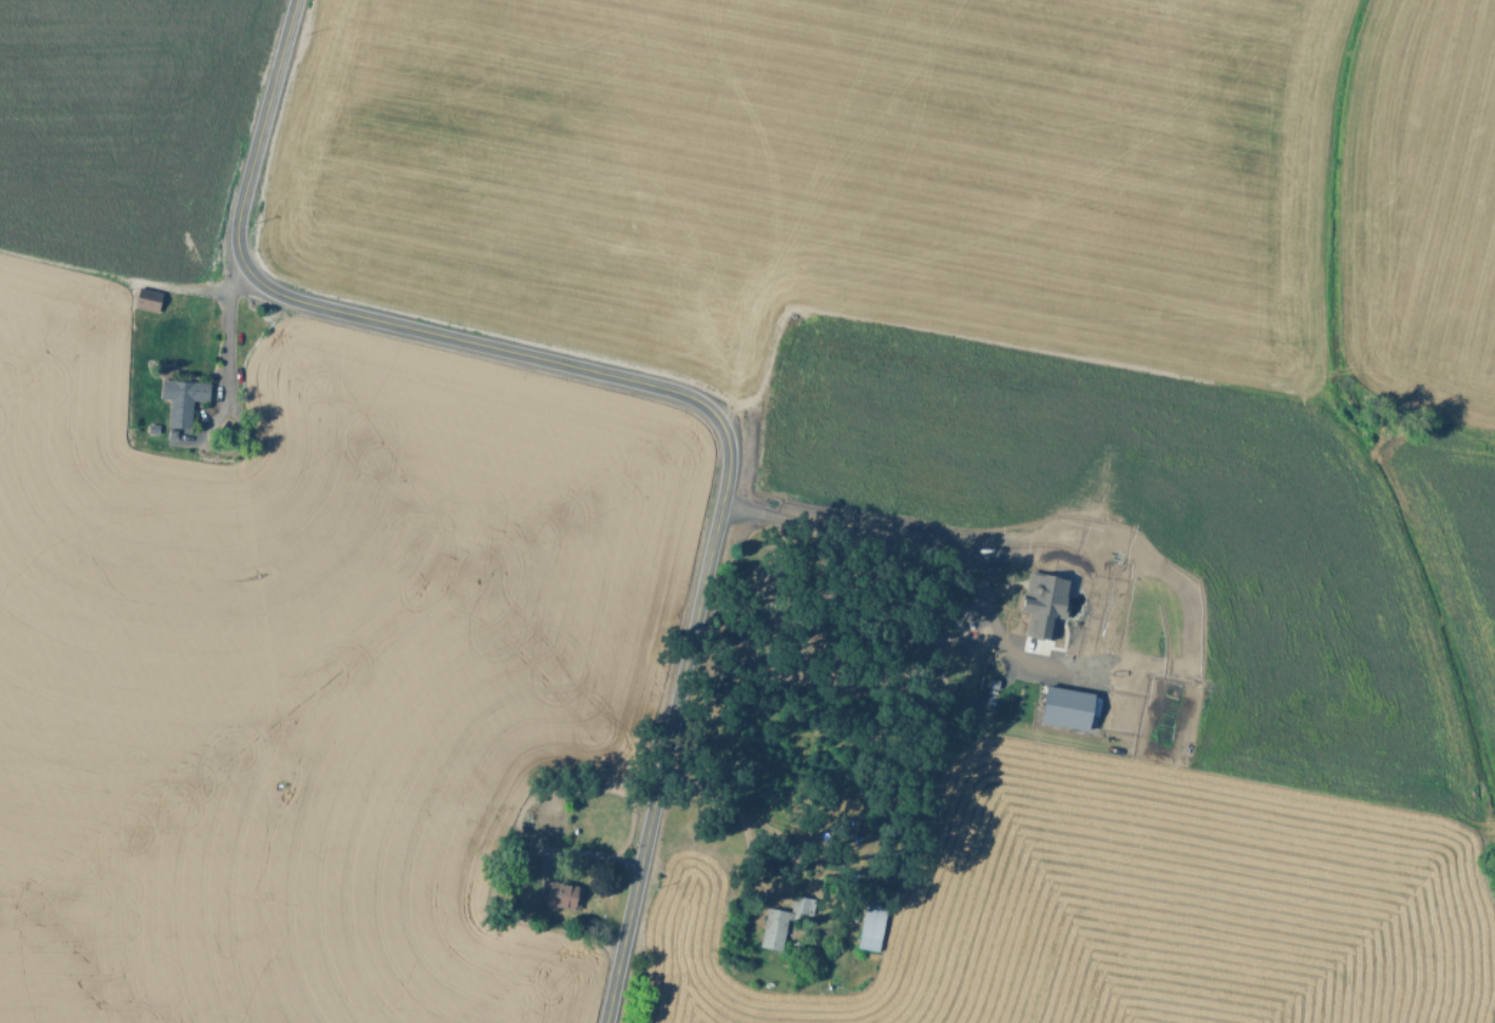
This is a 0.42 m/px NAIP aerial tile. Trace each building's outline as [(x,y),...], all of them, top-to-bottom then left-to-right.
[(133,305),(138,285),(161,290),(156,310),(133,305)] [(161,377),(209,381),(207,400),(191,399),(189,426),(167,424),(169,397),(159,396),(161,377)] [(146,431),(146,422),(157,422),(157,431),(146,431)] [(998,583),(1051,593),(1059,540),(1078,541),(1088,475),(1016,462),(998,583)] [(1044,638),(1048,614),(1060,616),(1066,578),(1027,571),(1023,595),(1020,595),(1017,609),(1027,610),(1023,634),(1044,638)] [(1008,661),(1095,675),(1087,731),(999,717),(1008,661)] [(544,903),(549,878),(578,884),(573,908),(544,903)] [(857,945),(866,899),(888,903),(878,950),(857,945)] [(759,944),(766,905),(790,910),(782,949),(759,944)]
